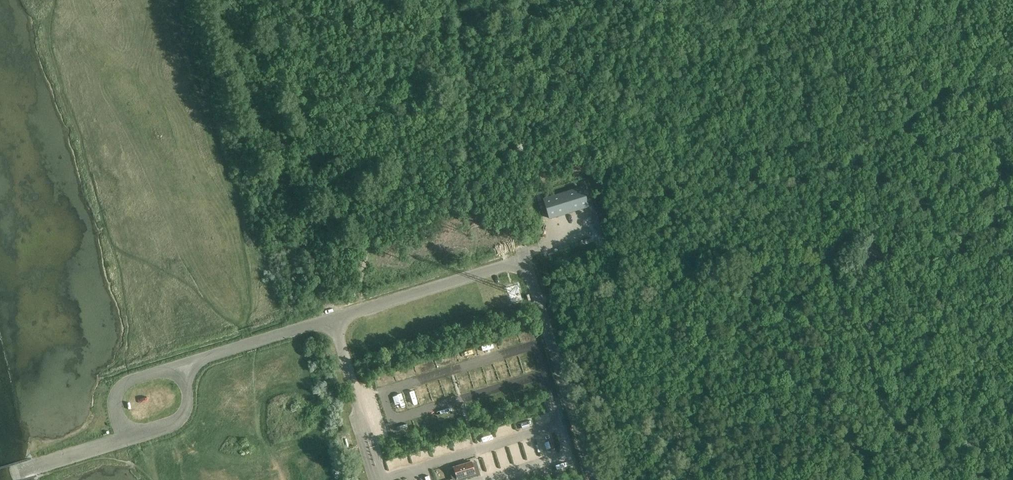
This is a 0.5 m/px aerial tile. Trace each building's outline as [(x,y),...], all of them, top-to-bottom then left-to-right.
[(582,188),(544,199),(549,219),(588,207),(582,188)] [(446,460),(452,475),(476,467),(471,452),(446,460)]
